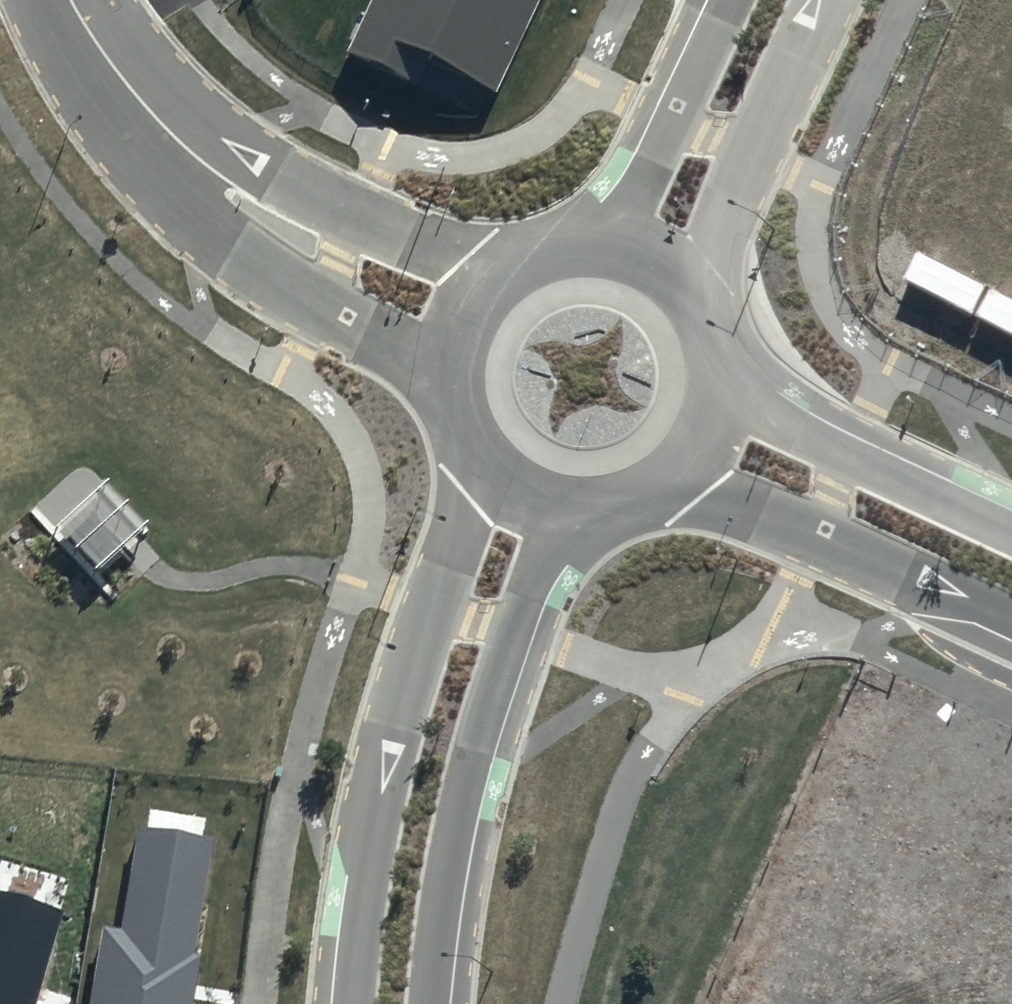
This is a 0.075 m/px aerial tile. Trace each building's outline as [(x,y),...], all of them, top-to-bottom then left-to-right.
[(348,51),(469,106),(478,85),(497,94),(541,0),(372,0),(348,51)] [(105,480),(58,525),(100,571),(150,527),(105,480)] [(214,836),(136,823),(119,927),(101,924),(88,1003),(192,1003),(200,955),(194,954),(214,836)] [(63,911),(0,892),(0,1003),(36,1003),(63,911)]
